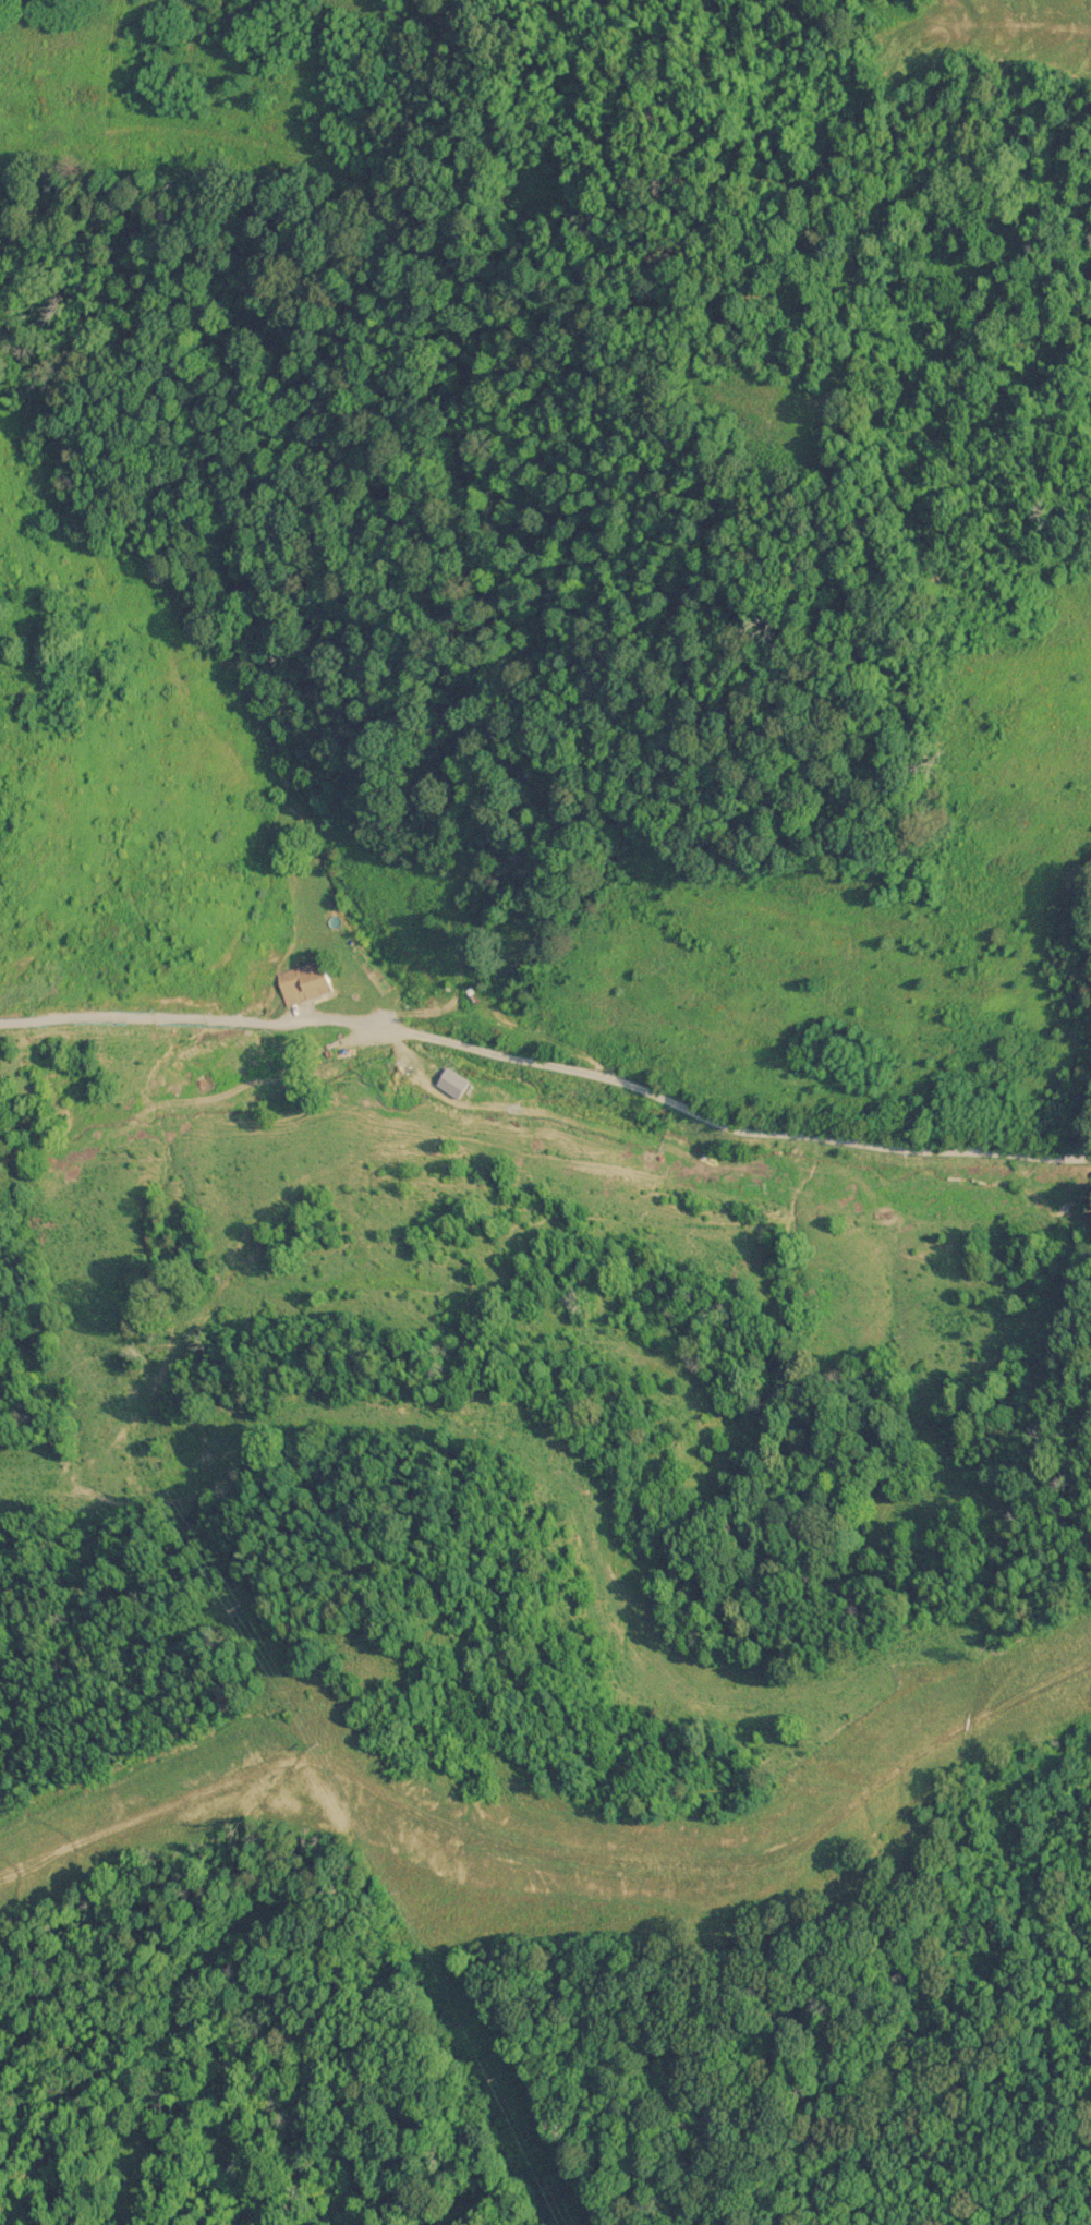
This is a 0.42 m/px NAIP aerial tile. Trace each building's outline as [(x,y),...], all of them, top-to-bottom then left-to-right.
[(271,971),(280,1004),(330,991),(321,958),(271,971)] [(440,1093),(457,1076),(439,1058),(422,1076),(440,1093)]
